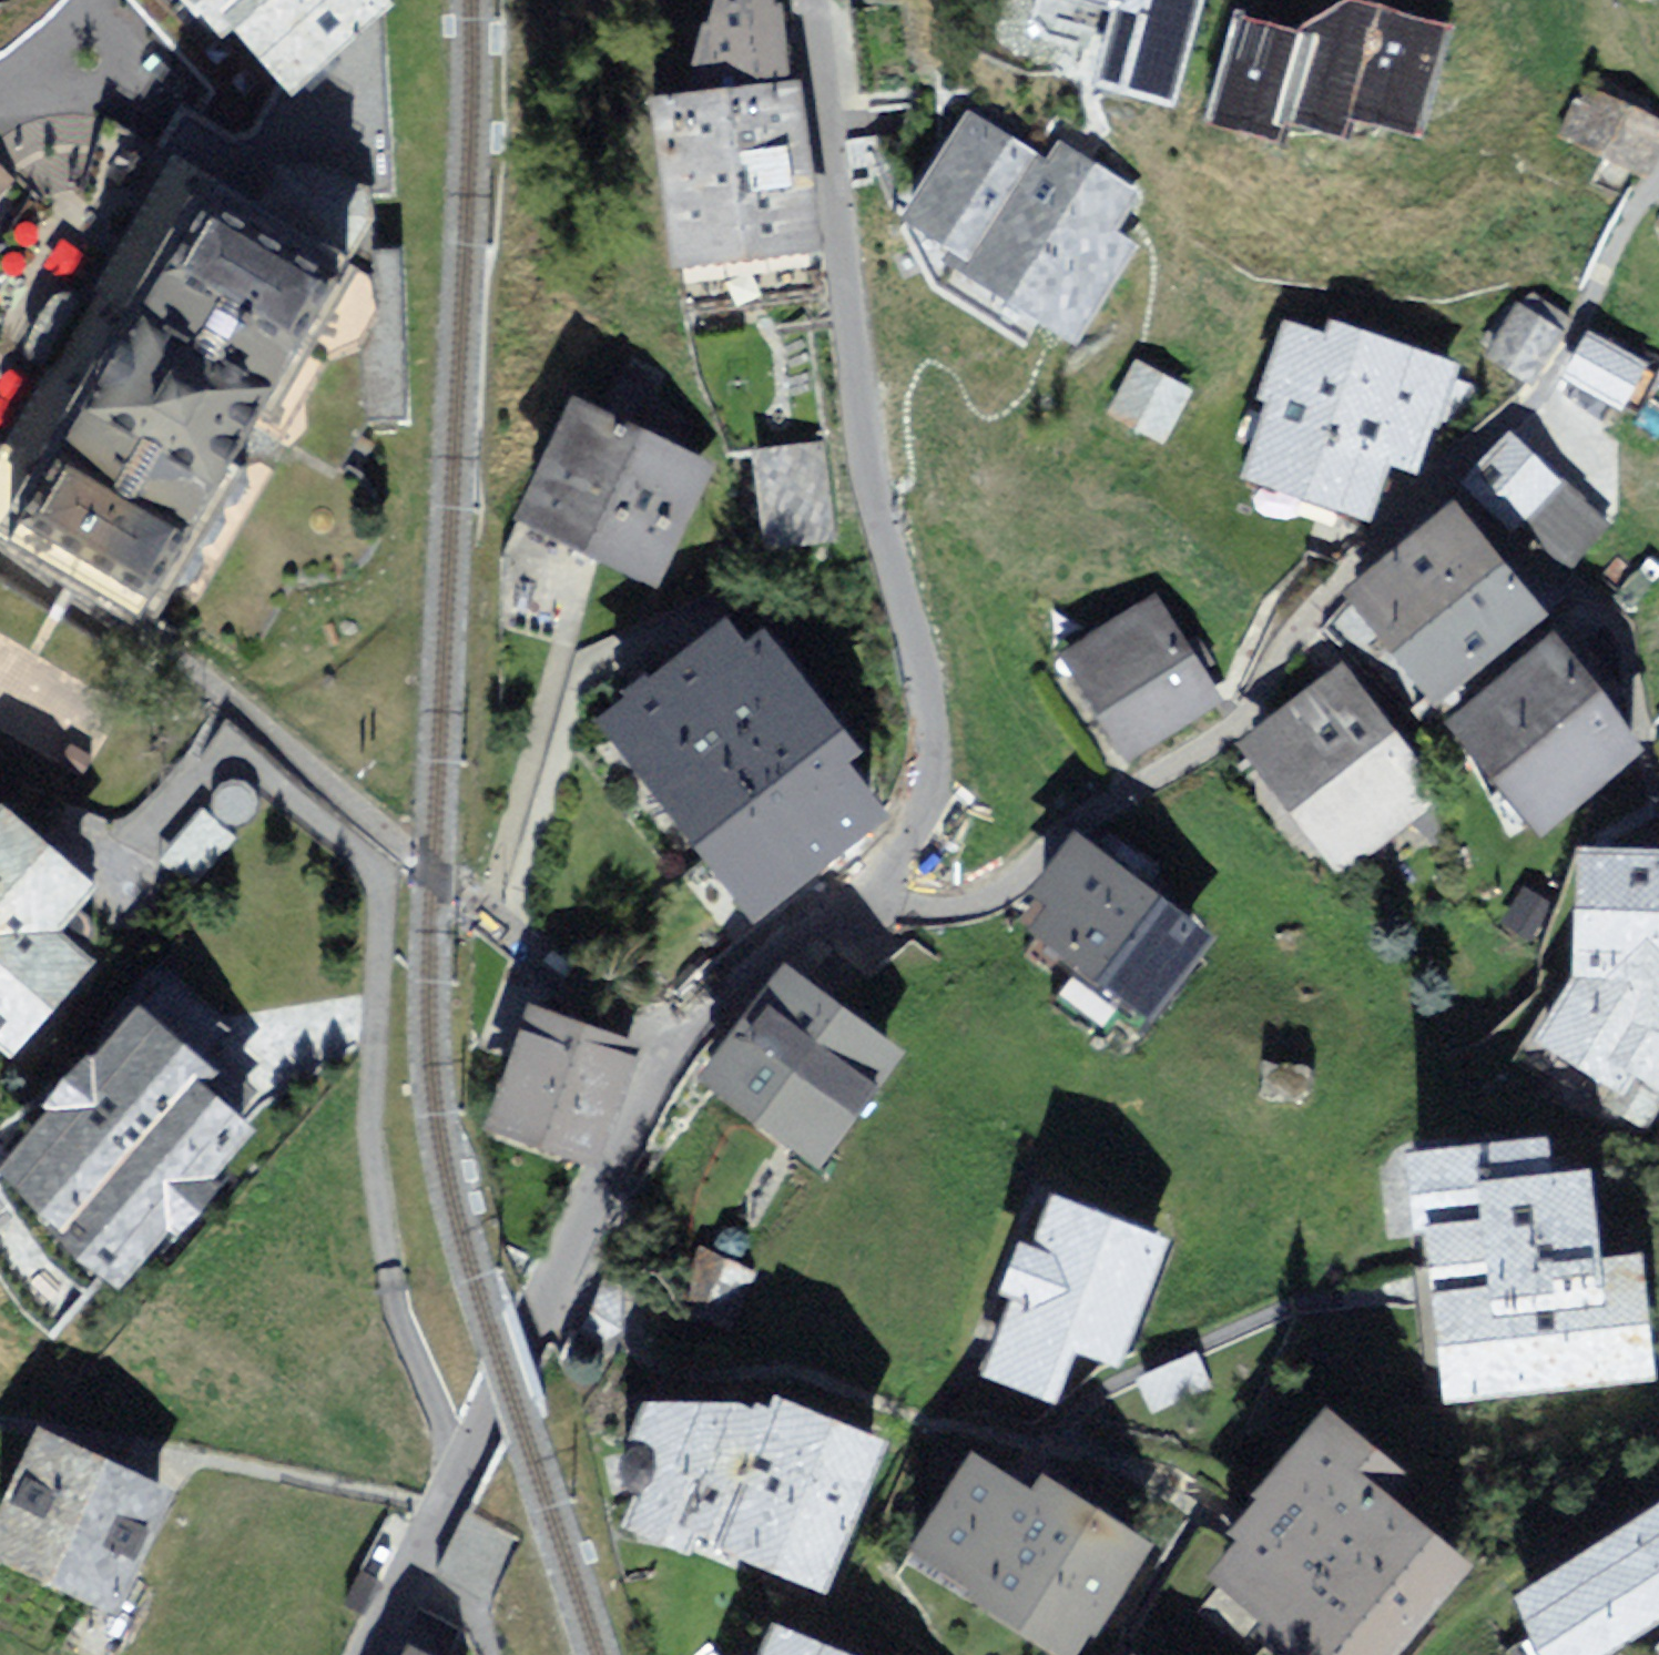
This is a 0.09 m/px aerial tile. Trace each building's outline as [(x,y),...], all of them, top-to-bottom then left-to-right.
[(278,91),(373,9),(383,0),(190,0),(278,91)] [(686,3),(695,65),(774,54),(767,0),(711,0),(686,3)] [(1194,0),(1093,0),(1081,71),(1171,96),(1194,0)] [(1362,101),(1421,120),(1450,26),(1366,0),(1322,0),(1294,24),(1227,3),(1192,114),(1267,138),(1276,111),(1352,135),(1362,101)] [(373,9),(278,91),(225,177),(369,267),(390,185),(373,9)] [(766,63),(631,86),(661,261),(796,238),(766,63)] [(1639,179),(1658,142),(1658,121),(1586,81),(1557,135),(1639,179)] [(1041,150),(967,101),(897,206),(948,240),(942,249),(1074,336),(1135,244),(1116,232),(1143,192),(1053,132),(1041,150)] [(14,510),(225,177),(157,135),(65,281),(0,240),(0,502),(14,510)] [(3,532),(149,622),(369,267),(225,177),(14,510),(3,532)] [(1571,327),(1516,293),(1476,356),(1531,390),(1571,327)] [(1323,328),(1281,313),(1254,392),(1263,395),(1236,473),(1374,521),(1392,468),(1421,478),(1463,358),(1329,311),(1323,328)] [(1648,362),(1586,327),(1560,373),(1622,408),(1648,362)] [(1186,386),(1128,351),(1092,410),(1150,445),(1186,386)] [(571,385),(506,512),(644,581),(708,454),(571,385)] [(1560,468),(1515,429),(1466,486),(1511,524),(1560,468)] [(810,438),(740,451),(759,549),(829,536),(810,438)] [(1538,627),(1456,509),(1331,596),(1412,713),(1538,627)] [(1147,585),(1047,654),(1116,754),(1216,685),(1147,585)] [(562,717),(712,925),(859,820),(708,612),(562,717)] [(1632,761),(1546,634),(1430,712),(1516,839),(1632,761)] [(1434,802),(1336,659),(1226,734),(1324,877),(1434,802)] [(252,817),(257,810),(259,802),(257,793),(253,786),(247,780),(239,777),(230,777),(222,779),(215,785),(211,791),(209,798),(209,805),(212,812),(216,818),(222,823),(229,825),(237,826),(246,823),(252,817)] [(86,958),(47,920),(89,880),(0,803),(0,1049),(86,958)] [(237,838),(201,808),(154,859),(191,888),(237,838)] [(1211,941),(1093,838),(1030,910),(1149,1013),(1211,941)] [(1577,849),(1578,977),(1531,1050),(1658,1127),(1658,848),(1577,849)] [(713,1083),(838,1174),(921,1058),(804,975),(713,1083)] [(527,1000),(473,1127),(591,1177),(645,1050),(527,1000)] [(107,1249),(241,1088),(148,1011),(14,1173),(107,1249)] [(1317,1060),(1254,1055),(1250,1097),(1314,1102),(1317,1060)] [(1544,1141),(1394,1155),(1425,1414),(1644,1388),(1633,1262),(1587,1261),(1577,1182),(1543,1183),(1544,1141)] [(1148,1229),(1049,1194),(988,1365),(1042,1384),(1061,1331),(1105,1347),(1148,1229)] [(1156,1366),(1162,1397),(1211,1389),(1206,1357),(1156,1366)] [(629,1502),(808,1575),(865,1436),(776,1399),(668,1406),(629,1502)] [(1325,1409),(1222,1533),(1232,1539),(1204,1579),(1216,1588),(1201,1603),(1268,1654),(1401,1654),(1467,1571),(1385,1508),(1406,1481),(1325,1409)] [(32,1425),(0,1490),(0,1549),(119,1608),(175,1495),(32,1425)] [(969,1431),(892,1548),(1057,1654),(1133,1537),(969,1431)] [(1531,1578),(1577,1654),(1615,1654),(1658,1629),(1658,1503),(1531,1578)] [(761,1617),(748,1654),(854,1654),(761,1617)] [(399,1644),(393,1654),(425,1654),(399,1644)]
